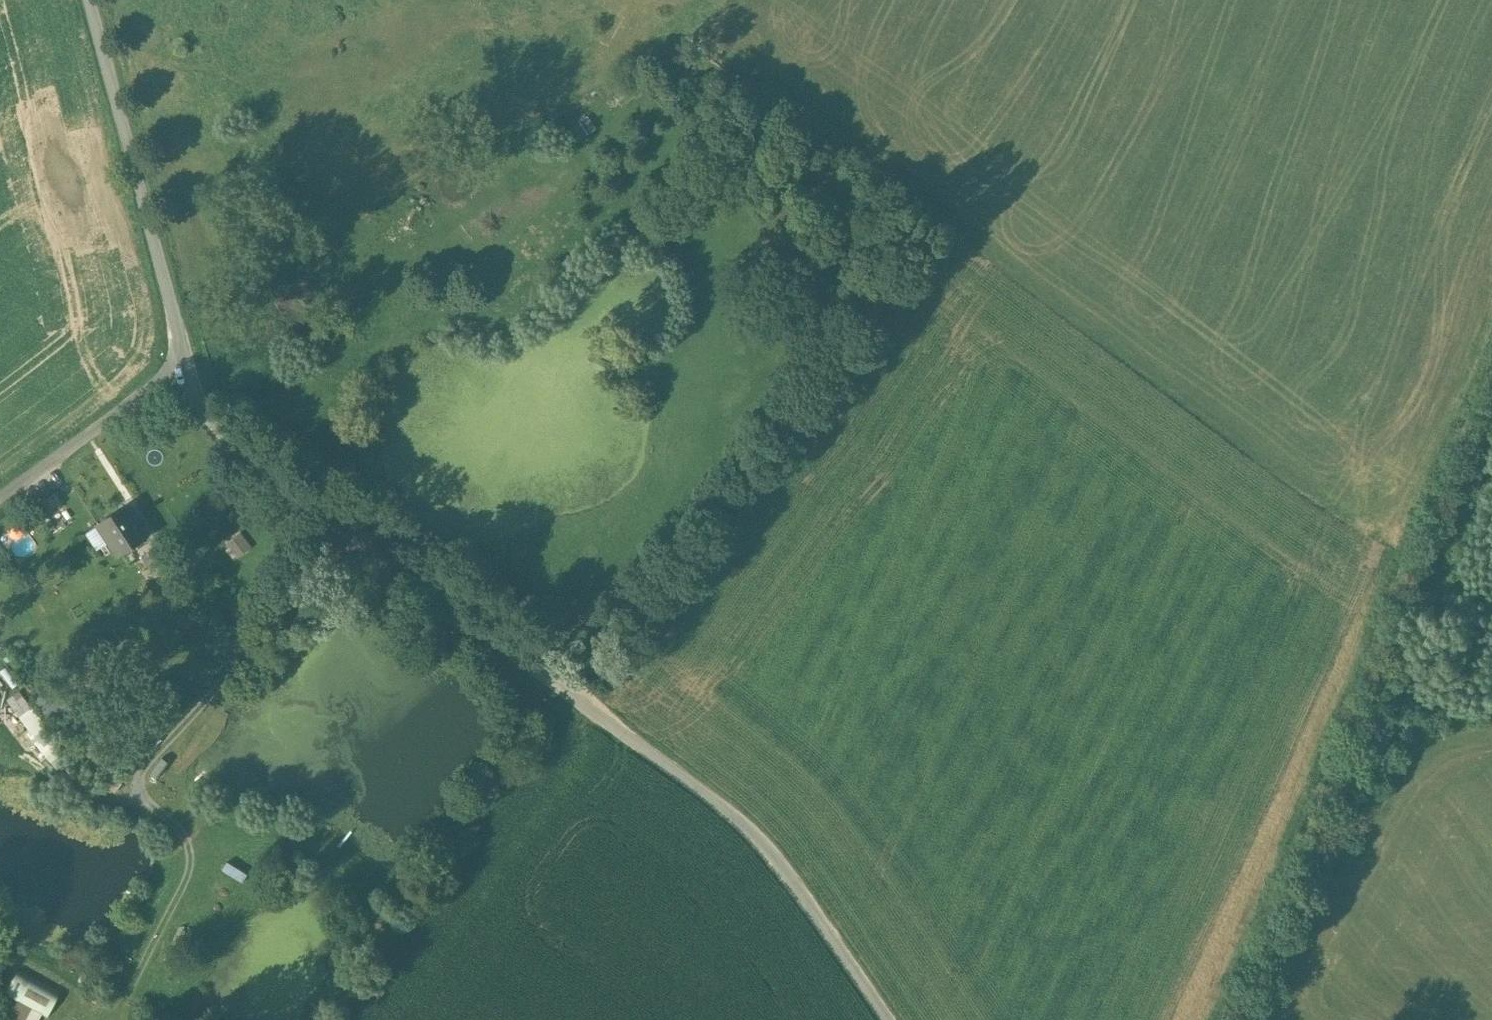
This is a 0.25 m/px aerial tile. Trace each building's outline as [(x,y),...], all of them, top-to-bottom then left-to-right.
[(126,504),(98,521),(99,523),(110,541),(118,554),(146,536),(126,504)] [(99,523),(85,533),(96,550),(110,541),(99,523)] [(244,530),(227,539),(236,557),(253,549),(244,530)] [(154,548),(142,556),(155,577),(167,569),(154,548)] [(20,689),(6,700),(53,759),(67,749),(20,689)] [(10,1019),(39,1019),(41,1014),(49,1017),(57,992),(12,977),(6,993),(17,997),(9,1019),(10,1019)]
